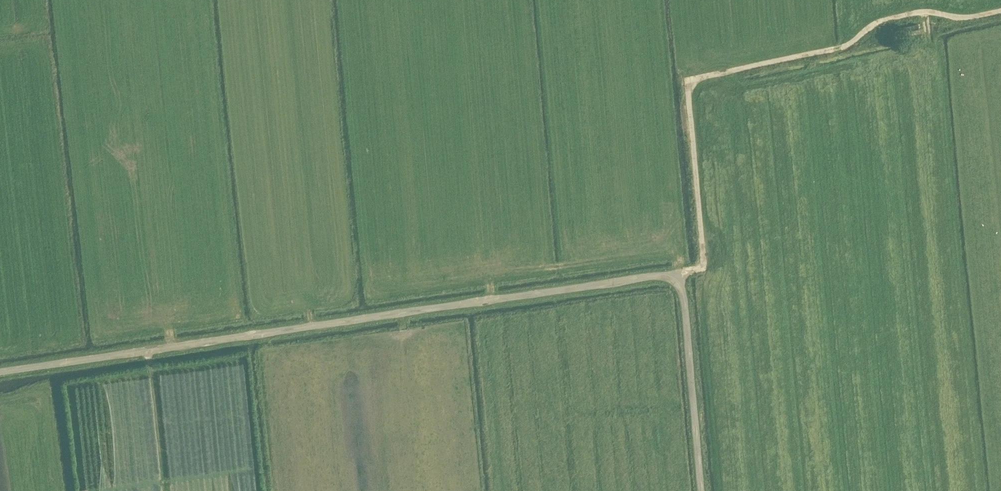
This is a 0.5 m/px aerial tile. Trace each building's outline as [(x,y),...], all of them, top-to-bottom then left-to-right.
[(902,27),(904,36),(920,32),(918,23),(902,27)]
